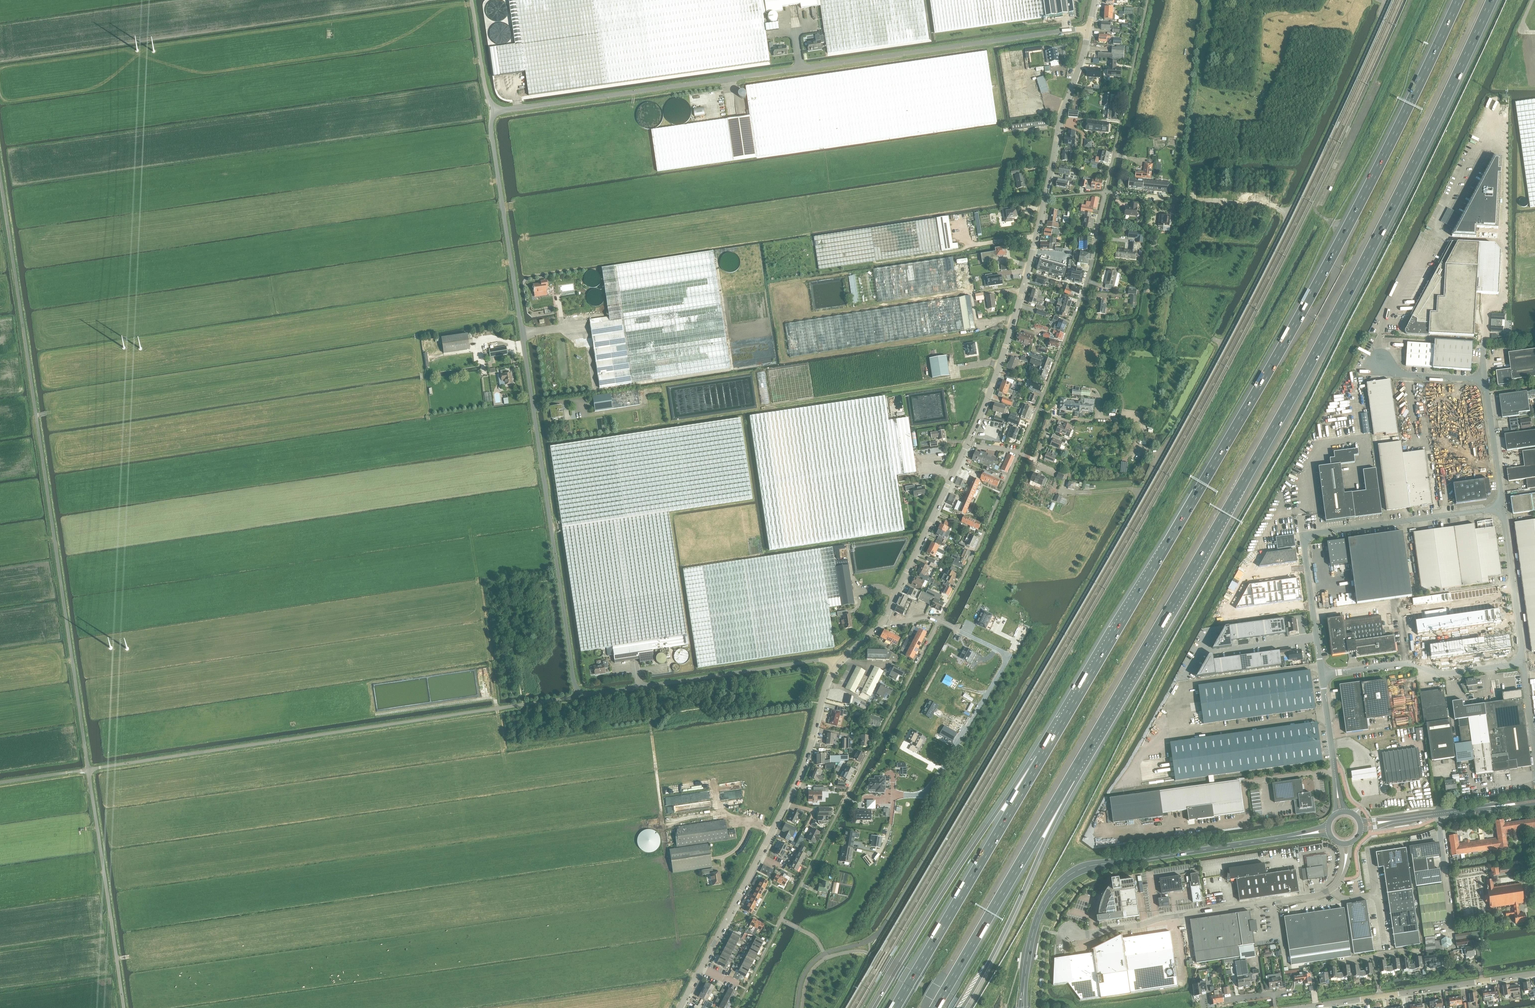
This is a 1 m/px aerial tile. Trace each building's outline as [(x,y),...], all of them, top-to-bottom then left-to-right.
[(766,13),(764,0),(509,0),(515,44),(489,48),(493,76),(525,72),(529,96),(770,61),(763,14),(766,13)] [(801,8),(818,6),(817,0),(764,0),(766,13),(782,11),(782,7),(801,4),(801,8)] [(818,6),(821,6),(828,53),(929,39),(924,0),(817,0),(818,6)] [(935,33),(1046,17),(1044,0),(930,0),(935,33)] [(1074,13),(1072,0),(1044,0),(1046,17),(1074,13)] [(508,13),(509,11),(508,9),(508,7),(507,5),(506,4),(505,3),(503,2),(501,1),(499,1),(498,1),(496,2),(494,2),(492,4),(491,5),(490,7),(489,9),(489,11),(489,13),(490,15),(491,16),(492,18),(493,19),(495,20),(497,20),(499,21),(500,21),(502,20),(504,19),(506,18),(507,17),(508,15),(508,13)] [(778,22),(765,23),(766,30),(779,29),(778,22)] [(511,36),(512,34),(511,32),(511,30),(510,28),(509,27),(508,26),(506,25),(504,24),(502,24),(501,24),(499,24),(497,25),(495,27),(494,28),(493,30),(492,32),(492,34),(492,35),(493,37),(493,39),(495,40),(496,42),(498,43),(500,43),(501,43),(503,43),(505,43),(507,42),(508,41),(510,39),(511,38),(511,36)] [(821,43),(824,42),(823,36),(820,36),(821,41),(808,43),(809,51),(822,49),(821,43)] [(773,50),(774,56),(787,54),(786,46),(773,48),(772,43),(769,43),(770,50),(773,50)] [(1123,59),(1124,48),(1112,47),(1111,59),(1123,59)] [(1057,49),(1049,50),(1049,51),(1050,63),(1059,62),(1057,49)] [(987,52),(746,86),(750,116),(756,157),(997,122),(987,52)] [(1108,67),(1108,76),(1121,77),(1121,68),(1116,67),(1116,62),(1109,61),(1109,67),(1108,67)] [(1100,77),(1100,69),(1088,68),(1088,77),(1100,77)] [(1038,78),(1043,93),(1049,91),(1044,77),(1038,78)] [(1106,119),(1111,119),(1117,120),(1118,110),(1114,110),(1114,105),(1115,95),(1105,94),(1104,106),(1107,107),(1106,119)] [(692,114),(692,111),(692,109),(691,106),(690,104),(688,102),(686,100),(683,99),(681,98),(679,98),(676,98),(674,99),(672,99),(671,100),(669,102),(667,104),(666,106),(665,109),(665,111),(665,113),(666,116),(667,118),(669,120),(671,122),(673,123),(675,124),(678,125),(681,125),(683,124),(686,123),(688,121),(690,119),(691,116),(692,114)] [(1534,208),(1534,100),(1515,102),(1530,209),(1534,208)] [(664,118),(664,115),(664,113),(663,110),(662,107),(660,105),(658,103),(655,102),(653,101),(650,101),(647,101),(645,102),(643,103),(640,105),(638,107),(637,110),(636,113),(636,115),(636,118),(637,120),(638,123),(640,125),(643,127),(645,128),(648,129),(651,129),(653,129),(656,128),(658,127),(660,125),(662,123),(663,120),(664,118)] [(704,107),(694,108),(695,117),(705,115),(704,107)] [(750,116),(728,119),(734,160),(756,157),(750,116)] [(728,119),(652,130),(657,171),(734,160),(728,119)] [(1047,126),(1046,121),(1012,125),(1012,130),(1047,126)] [(1086,129),(1097,130),(1098,121),(1087,121),(1086,129)] [(1109,122),(1098,121),(1097,130),(1108,131),(1109,122)] [(1068,136),(1065,136),(1064,144),(1074,145),(1075,137),(1074,137),(1075,131),(1068,130),(1068,136)] [(1063,151),(1063,160),(1067,160),(1067,159),(1069,159),(1070,160),(1070,157),(1071,153),(1073,153),(1073,148),(1071,148),(1065,148),(1064,151),(1063,151)] [(1085,159),(1085,163),(1092,164),(1096,165),(1099,165),(1099,161),(1108,163),(1110,153),(1103,151),(1102,158),(1096,157),(1095,160),(1092,160),(1091,160),(1085,159)] [(1475,227),(1496,228),(1500,158),(1492,157),(1451,236),(1474,237),(1475,227)] [(1136,171),(1136,178),(1138,178),(1142,178),(1151,179),(1152,164),(1145,163),(1144,171),(1136,171)] [(1059,173),(1066,174),(1066,177),(1072,178),(1072,179),(1076,180),(1076,176),(1074,176),(1074,173),(1070,172),(1071,168),(1060,166),(1059,173)] [(1026,187),(1023,174),(1015,175),(1018,189),(1026,187)] [(1072,182),(1072,179),(1072,178),(1066,177),(1065,180),(1058,179),(1056,187),(1067,189),(1068,181),(1072,182)] [(1084,178),(1082,187),(1086,188),(1086,189),(1091,190),(1092,189),(1095,190),(1096,189),(1101,190),(1102,181),(1084,178)] [(1130,178),(1129,188),(1143,190),(1144,180),(1142,179),(1142,178),(1138,178),(1138,179),(1130,178)] [(1144,180),(1143,190),(1151,190),(1153,191),(1154,181),(1151,180),(1145,180),(1144,180)] [(1154,181),(1153,191),(1169,192),(1170,182),(1154,181)] [(1091,207),(1096,208),(1098,198),(1093,197),(1092,202),(1087,201),(1086,206),(1089,207),(1090,205),(1091,206),(1091,207)] [(1130,207),(1125,206),(1124,215),(1137,216),(1138,208),(1137,208),(1138,204),(1130,203),(1130,207)] [(1003,209),(1005,222),(1013,221),(1012,218),(1017,217),(1016,210),(1011,211),(1011,208),(1003,209)] [(1064,215),(1063,223),(1070,223),(1070,217),(1072,209),(1068,208),(1067,216),(1064,215)] [(1059,223),(1061,211),(1052,210),(1050,222),(1048,221),(1047,227),(1058,228),(1059,223)] [(1085,215),(1084,223),(1088,224),(1087,228),(1093,229),(1094,219),(1090,219),(1091,213),(1086,212),(1085,215)] [(1169,227),(1169,224),(1170,224),(1171,221),(1170,221),(1170,216),(1162,216),(1160,215),(1158,226),(1169,227)] [(814,237),(819,270),(958,249),(958,243),(953,244),(949,217),(871,228),(814,237)] [(1085,250),(1090,250),(1090,238),(1082,237),(1082,239),(1080,239),(1079,248),(1082,248),(1082,250),(1085,250)] [(1410,316),(1412,317),(1405,330),(1405,332),(1405,333),(1406,334),(1407,334),(1408,335),(1409,335),(1428,336),(1429,336),(1429,335),(1430,335),(1430,334),(1474,337),(1476,293),(1498,294),(1501,251),(1494,244),(1452,242),(1451,242),(1449,242),(1438,264),(1410,316)] [(1136,251),(1136,243),(1131,243),(1130,250),(1117,249),(1116,257),(1127,258),(1127,259),(1128,259),(1129,258),(1135,259),(1136,251)] [(1006,255),(1005,247),(995,249),(996,252),(981,254),(982,263),(998,260),(997,257),(1006,255)] [(632,383),(731,368),(713,251),(665,258),(602,268),(609,316),(610,320),(622,319),(632,383)] [(740,264),(735,251),(723,256),(725,261),(723,262),(726,269),(740,264)] [(1077,263),(1077,266),(1080,266),(1081,263),(1088,264),(1090,253),(1081,252),(1079,263),(1077,263)] [(953,258),(874,269),(878,302),(958,291),(953,258)] [(1040,260),(1037,270),(1044,272),(1046,261),(1040,260)] [(1046,261),(1044,272),(1050,274),(1053,263),(1046,261)] [(1053,263),(1050,274),(1057,276),(1060,265),(1053,263)] [(1060,265),(1057,276),(1064,278),(1067,267),(1060,265)] [(1073,269),(1072,275),(1083,277),(1084,271),(1082,271),(1082,270),(1077,269),(1077,270),(1073,269)] [(1105,288),(1113,290),(1117,272),(1109,270),(1105,284),(1106,284),(1105,288)] [(992,274),(986,275),(986,278),(986,279),(988,278),(989,287),(1003,285),(1001,276),(992,277),(992,274)] [(1072,275),(1070,281),(1074,282),(1074,283),(1080,284),(1080,283),(1082,283),(1083,277),(1072,275)] [(1050,284),(1055,285),(1056,281),(1037,276),(1035,282),(1045,285),(1046,282),(1050,283),(1050,284)] [(541,284),(533,285),(534,293),(540,292),(540,296),(547,294),(546,288),(547,288),(546,281),(541,282),(541,284)] [(1072,291),(1079,294),(1081,289),(1073,286),(1072,287),(1067,285),(1067,287),(1066,289),(1065,293),(1071,295),(1072,291)] [(1128,294),(1136,295),(1137,289),(1137,286),(1129,285),(1129,289),(1128,294)] [(595,287),(588,299),(597,305),(604,293),(595,287)] [(1033,290),(1031,296),(1043,300),(1044,297),(1038,296),(1040,292),(1033,290)] [(984,300),(983,293),(975,294),(976,301),(984,300)] [(996,308),(994,295),(986,296),(988,309),(996,308)] [(785,324),(790,357),(975,329),(970,296),(959,298),(785,324)] [(1031,296),(1029,303),(1036,305),(1037,301),(1041,302),(1043,303),(1043,300),(1031,296)] [(1058,302),(1057,304),(1070,308),(1072,302),(1065,300),(1061,298),(1060,302),(1058,302)] [(1097,312),(1103,313),(1103,314),(1105,314),(1105,308),(1106,308),(1106,305),(1104,305),(1104,303),(1105,300),(1099,299),(1097,312)] [(1059,312),(1060,312),(1059,315),(1065,317),(1066,314),(1068,315),(1068,314),(1069,314),(1070,312),(1070,311),(1069,311),(1070,308),(1057,304),(1057,307),(1060,308),(1059,312)] [(1503,320),(1505,320),(1506,314),(1492,314),(1491,332),(1504,332),(1504,327),(1503,327),(1503,320)] [(600,388),(632,383),(622,319),(610,320),(609,316),(590,319),(590,324),(600,388)] [(1054,328),(1064,332),(1067,323),(1060,320),(1058,326),(1055,325),(1054,328)] [(1044,332),(1043,336),(1050,338),(1052,338),(1054,339),(1055,338),(1061,340),(1064,333),(1057,331),(1054,330),(1053,334),(1056,335),(1055,336),(1052,335),(1053,334),(1044,332)] [(1031,346),(1034,337),(1020,333),(1018,337),(1017,338),(1017,339),(1017,340),(1017,341),(1023,343),(1023,344),(1031,346)] [(470,349),(468,334),(441,337),(435,338),(435,342),(442,341),(444,353),(470,349)] [(1058,348),(1060,342),(1050,339),(1048,345),(1058,348)] [(1435,344),(1433,367),(1433,368),(1471,370),(1473,342),(1435,340),(1435,344)] [(1406,366),(1433,367),(1435,344),(1408,342),(1406,366)] [(975,343),(967,344),(968,356),(977,354),(975,343)] [(1041,352),(1047,353),(1048,349),(1042,347),(1042,346),(1033,344),(1032,348),(1031,347),(1030,351),(1041,354),(1041,352)] [(506,346),(489,349),(490,357),(487,358),(488,363),(493,362),(493,357),(508,354),(506,346)] [(1513,380),(1534,377),(1534,349),(1509,353),(1511,369),(1507,369),(1505,368),(1504,368),(1504,370),(1496,371),(1498,386),(1513,384),(1513,380)] [(1033,353),(1031,357),(1032,357),(1043,361),(1041,366),(1049,368),(1052,360),(1044,357),(1033,353)] [(947,356),(930,359),(933,378),(950,376),(947,356)] [(1008,363),(1007,366),(1007,367),(1008,368),(1015,371),(1019,360),(1012,357),(1010,362),(1009,362),(1008,363)] [(1032,357),(1029,365),(1035,367),(1035,366),(1040,368),(1037,377),(1045,380),(1049,368),(1041,366),(1043,361),(1032,357)] [(506,370),(500,371),(501,374),(503,381),(505,381),(505,385),(513,383),(511,372),(507,373),(506,370)] [(1029,387),(1040,391),(1042,385),(1032,380),(1029,387)] [(1367,383),(1374,434),(1385,433),(1385,435),(1397,434),(1390,380),(1367,383)] [(1003,381),(1001,387),(1018,392),(1019,389),(1010,386),(1011,383),(1003,381)] [(682,408),(681,413),(707,409),(706,403),(705,400),(702,399),(703,392),(703,391),(703,393),(702,388),(699,387),(697,388),(697,386),(684,388),(685,392),(683,392),(683,396),(686,396),(687,399),(683,399),(690,401),(682,402),(682,406),(682,408)] [(1015,401),(1018,392),(1001,387),(998,396),(1002,397),(1003,394),(1006,395),(1007,393),(1013,395),(1011,400),(1003,397),(1002,402),(1011,405),(1011,406),(1013,407),(1013,406),(1014,402),(1015,401)] [(1082,387),(1081,395),(1090,396),(1091,391),(1090,391),(1090,388),(1082,387)] [(595,412),(639,405),(637,389),(592,396),(595,412)] [(1028,401),(1035,404),(1038,397),(1032,394),(1033,393),(1029,391),(1028,394),(1031,395),(1028,401)] [(1517,416),(1526,415),(1526,412),(1531,411),(1530,406),(1529,399),(1528,392),(1528,391),(1500,395),(1503,415),(1503,418),(1510,417),(1517,416)] [(888,420),(884,396),(749,416),(769,550),(904,530),(896,475),(888,420)] [(1067,399),(1061,398),(1060,404),(1080,407),(1081,396),(1081,402),(1066,400),(1067,399)] [(1081,396),(1080,407),(1080,411),(1093,412),(1094,400),(1085,399),(1085,397),(1081,396)] [(1007,406),(1007,407),(995,403),(993,410),(1006,414),(1007,410),(1009,411),(1010,407),(1007,406)] [(1110,403),(1109,411),(1115,412),(1116,410),(1118,411),(1119,404),(1116,404),(1113,404),(1110,403)] [(1021,408),(1024,409),(1032,413),(1034,409),(1029,407),(1030,406),(1027,405),(1025,404),(1023,405),(1021,408)] [(557,408),(557,406),(551,407),(552,418),(562,416),(561,407),(557,408)] [(1025,417),(1029,419),(1032,413),(1024,409),(1021,417),(1025,419),(1025,417)] [(1367,413),(1361,414),(1364,434),(1370,433),(1367,413)] [(1021,419),(1016,417),(1010,415),(1007,422),(1014,425),(1013,427),(1011,427),(1007,437),(1015,439),(1019,430),(1016,429),(1017,426),(1018,426),(1021,419)] [(614,437),(550,447),(562,524),(625,515),(626,518),(668,512),(668,511),(752,499),(746,460),(740,418),(623,436),(614,437)] [(908,418),(888,420),(896,475),(916,472),(908,418)] [(1518,419),(1510,420),(1511,430),(1519,429),(1519,427),(1522,427),(1522,428),(1532,426),(1531,419),(1521,420),(1518,420),(1518,419)] [(1058,425),(1056,431),(1069,437),(1071,432),(1073,427),(1059,420),(1057,424),(1058,425)] [(1505,434),(1507,451),(1534,447),(1534,430),(1505,434)] [(931,438),(939,437),(939,440),(945,439),(944,431),(931,433),(931,438)] [(1051,438),(1053,438),(1050,445),(1063,451),(1065,447),(1061,445),(1063,442),(1065,443),(1066,440),(1053,434),(1051,438)] [(1400,441),(1378,444),(1380,460),(1380,462),(1403,459),(1402,453),(1400,441)] [(1047,452),(1044,459),(1053,463),(1056,456),(1053,454),(1054,451),(1047,448),(1045,452),(1047,452)] [(1331,465),(1319,467),(1325,517),(1324,517),(1324,519),(1325,519),(1326,522),(1382,514),(1376,468),(1363,470),(1366,491),(1344,494),(1340,464),(1355,463),(1354,456),(1359,455),(1358,449),(1334,452),(1334,458),(1330,458),(1331,465)] [(1426,450),(1402,453),(1403,459),(1405,471),(1410,507),(1423,506),(1424,505),(1432,504),(1433,504),(1427,460),(1426,450)] [(1525,467),(1534,465),(1534,450),(1523,451),(1525,467)] [(972,460),(981,464),(980,464),(988,466),(994,469),(998,458),(994,457),(982,452),(980,451),(979,453),(976,452),(972,460)] [(1008,454),(1006,460),(1004,463),(1010,466),(1014,457),(1008,454)] [(1403,459),(1380,462),(1382,474),(1405,471),(1403,459)] [(1122,462),(1121,472),(1128,473),(1129,463),(1122,462)] [(1007,473),(1010,466),(1004,463),(1001,470),(1007,473)] [(1528,489),(1534,488),(1534,465),(1525,467),(1508,469),(1509,481),(1527,479),(1528,489)] [(1405,471),(1382,474),(1387,511),(1409,507),(1410,507),(1405,471)] [(980,479),(981,479),(989,483),(991,476),(983,473),(980,479)] [(1045,478),(1034,473),(1031,480),(1042,485),(1045,478)] [(1000,480),(991,476),(989,483),(997,486),(1000,480)] [(980,481),(974,478),(970,487),(976,489),(980,481)] [(1453,484),(1456,504),(1486,500),(1486,495),(1491,494),(1488,479),(1472,481),(1471,480),(1465,481),(1465,482),(1453,484)] [(1069,481),(1067,488),(1075,490),(1076,486),(1078,487),(1078,484),(1069,481)] [(914,485),(905,486),(906,491),(913,490),(914,496),(925,495),(924,493),(924,491),(924,490),(924,489),(923,487),(915,488),(914,485)] [(972,497),(976,489),(970,487),(966,495),(972,497)] [(1528,489),(1507,491),(1507,494),(1511,493),(1511,497),(1514,514),(1534,511),(1534,488),(1528,489)] [(1056,494),(1054,501),(1065,505),(1067,500),(1062,497),(1062,495),(1059,494),(1058,495),(1056,494)] [(966,495),(963,503),(969,506),(972,497),(966,495)] [(965,514),(969,506),(963,503),(959,511),(965,514)] [(625,515),(562,524),(562,528),(574,604),(581,651),(606,647),(609,647),(612,647),(687,636),(680,588),(668,512),(626,518),(625,515)] [(962,522),(970,525),(973,519),(964,516),(962,522)] [(978,529),(981,523),(973,519),(970,525),(978,529)] [(1475,524),(1434,530),(1441,589),(1451,588),(1454,587),(1456,587),(1489,583),(1488,577),(1499,575),(1502,575),(1495,527),(1493,528),(1492,520),(1477,522),(1478,530),(1475,530),(1475,524)] [(1532,652),(1534,651),(1534,520),(1515,523),(1532,652)] [(948,527),(941,524),(938,529),(949,535),(950,532),(947,530),(948,527)] [(947,538),(949,535),(938,529),(936,535),(943,539),(944,536),(947,538)] [(1434,530),(1413,533),(1414,533),(1420,581),(1421,592),(1432,590),(1436,590),(1441,589),(1434,530)] [(1403,532),(1327,542),(1330,566),(1351,563),(1357,603),(1411,596),(1403,532)] [(973,548),(977,538),(972,536),(972,535),(968,534),(966,538),(970,539),(967,545),(968,545),(967,546),(969,547),(970,546),(973,548)] [(1278,549),(1296,547),(1294,535),(1276,537),(1278,549)] [(939,546),(932,542),(929,548),(943,555),(945,551),(942,550),(938,548),(939,546)] [(834,647),(828,608),(827,599),(840,597),(834,561),(832,547),(683,569),(698,668),(834,647)] [(941,558),(943,555),(929,548),(927,553),(934,557),(935,554),(939,556),(941,558)] [(963,553),(962,556),(959,555),(958,557),(961,558),(962,559),(966,561),(971,552),(963,549),(961,552),(963,553)] [(1267,553),(1259,567),(1297,562),(1295,549),(1267,553)] [(961,558),(958,557),(956,556),(953,562),(960,565),(960,564),(964,565),(966,561),(962,559),(961,558)] [(834,561),(840,597),(841,606),(854,604),(848,565),(847,559),(834,561)] [(923,578),(922,579),(929,583),(931,578),(925,575),(929,567),(922,563),(918,572),(920,573),(919,576),(920,576),(923,578)] [(956,579),(954,578),(956,574),(946,569),(944,574),(948,576),(945,582),(952,585),(956,579)] [(912,584),(921,589),(924,582),(915,577),(912,584)] [(1249,585),(1236,608),(1302,599),(1299,578),(1249,585)] [(948,596),(952,589),(947,586),(947,587),(945,586),(941,592),(943,593),(943,594),(948,596)] [(1496,587),(1412,599),(1413,604),(1427,603),(1483,596),(1483,595),(1496,593),(1496,587)] [(915,598),(917,593),(919,594),(920,591),(917,590),(916,591),(911,588),(910,590),(909,589),(907,593),(909,593),(908,595),(915,598)] [(919,599),(929,604),(933,597),(920,591),(919,594),(921,595),(919,599)] [(902,599),(900,598),(897,603),(897,605),(902,607),(902,608),(905,609),(906,607),(907,605),(905,604),(908,598),(903,595),(902,599)] [(827,599),(828,608),(834,607),(835,607),(836,607),(841,606),(840,597),(827,599)] [(941,601),(938,599),(933,597),(929,604),(930,604),(930,605),(933,607),(932,608),(936,610),(936,609),(941,611),(944,604),(940,602),(941,601)] [(981,602),(975,616),(985,619),(989,621),(995,607),(990,605),(981,602)] [(1487,603),(1414,613),(1416,621),(1499,610),(1498,603),(1488,604),(1487,603)] [(903,615),(906,610),(905,609),(902,608),(897,606),(895,611),(902,614),(903,615)] [(1499,610),(1416,622),(1417,635),(1501,623),(1499,610)] [(847,614),(846,611),(837,612),(838,616),(843,615),(844,620),(842,620),(842,624),(844,624),(845,628),(852,627),(850,614),(847,614)] [(1384,637),(1383,630),(1382,627),(1381,615),(1353,619),(1346,620),(1345,617),(1332,618),(1327,619),(1332,656),(1349,654),(1351,653),(1351,655),(1354,655),(1354,653),(1355,653),(1356,657),(1396,652),(1397,652),(1394,635),(1391,636),(1385,637),(1384,637)] [(1216,643),(1213,649),(1217,648),(1232,646),(1231,641),(1286,633),(1284,618),(1225,627),(1216,643)] [(1297,631),(1296,619),(1287,620),(1288,628),(1286,628),(1287,636),(1296,635),(1295,631),(1297,631)] [(926,633),(919,629),(915,627),(914,630),(913,632),(916,634),(923,638),(926,633)] [(880,637),(882,638),(885,640),(889,633),(883,630),(880,637)] [(894,636),(889,633),(885,640),(891,643),(894,636)] [(920,643),(923,638),(916,634),(913,639),(920,643)] [(1506,635),(1429,645),(1430,649),(1431,659),(1511,648),(1509,634),(1506,635)] [(612,647),(609,647),(609,651),(610,655),(613,655),(614,660),(615,663),(634,660),(634,658),(638,657),(638,659),(640,659),(640,663),(654,661),(653,655),(652,650),(656,650),(665,648),(667,648),(689,645),(687,636),(612,647)] [(896,645),(900,638),(896,636),(894,636),(891,643),(896,645)] [(913,639),(911,645),(918,649),(920,643),(913,639)] [(915,654),(918,649),(911,645),(907,643),(905,642),(903,645),(905,647),(906,646),(909,647),(908,650),(915,654)] [(971,664),(976,654),(966,648),(960,658),(971,664)] [(1290,648),(1280,649),(1281,656),(1284,656),(1284,658),(1288,657),(1289,660),(1293,660),(1293,661),(1302,660),(1301,650),(1290,651),(1290,648)] [(689,661),(690,659),(690,657),(690,656),(690,654),(689,653),(688,652),(687,651),(686,650),(683,649),(682,649),(680,650),(678,650),(676,652),(675,654),(675,655),(675,657),(675,659),(675,660),(676,661),(676,662),(677,663),(678,664),(679,664),(680,665),(682,665),(683,665),(685,665),(686,664),(687,663),(688,662),(689,661)] [(888,660),(889,659),(892,653),(886,650),(867,650),(867,659),(886,660),(888,660)] [(905,656),(912,659),(915,654),(908,650),(905,656)] [(1209,655),(1197,678),(1201,677),(1282,666),(1280,651),(1214,660),(1213,655),(1209,655)] [(900,657),(892,653),(889,659),(897,663),(900,657)] [(657,654),(657,663),(666,663),(665,654),(657,654)] [(594,666),(595,674),(605,672),(604,668),(608,668),(607,661),(603,661),(603,665),(594,666)] [(649,674),(668,672),(667,663),(648,665),(649,674)] [(897,674),(902,677),(905,671),(894,665),(894,666),(891,664),(887,672),(890,674),(889,677),(894,680),(897,674)] [(857,686),(863,688),(868,678),(863,675),(865,671),(856,667),(845,688),(854,692),(857,686)] [(870,696),(879,679),(883,671),(874,667),(870,674),(868,678),(863,688),(861,692),(862,692),(870,696)] [(1316,709),(1310,671),(1198,686),(1204,724),(1316,709)] [(949,672),(944,681),(946,682),(947,680),(956,685),(960,678),(950,673),(949,672)] [(1477,685),(1476,678),(1466,680),(1466,685),(1467,687),(1468,686),(1468,691),(1477,690),(1476,685),(1477,685)] [(1362,682),(1340,685),(1346,732),(1368,730),(1367,720),(1390,717),(1385,681),(1362,684),(1362,682)] [(884,693),(889,695),(892,689),(881,684),(878,690),(879,690),(876,695),(882,698),(884,693)] [(1443,689),(1420,692),(1424,723),(1426,723),(1431,761),(1455,757),(1454,745),(1450,721),(1450,720),(1448,720),(1443,689)] [(1503,701),(1484,703),(1486,715),(1488,732),(1504,729),(1526,727),(1521,692),(1502,695),(1503,701)] [(972,701),(974,698),(965,693),(963,696),(972,701)] [(1462,700),(1452,701),(1454,720),(1466,718),(1465,706),(1463,706),(1462,700)] [(931,701),(923,714),(932,719),(935,714),(938,709),(939,706),(931,701)] [(1484,703),(1465,706),(1466,718),(1468,718),(1472,742),(1471,742),(1472,746),(1490,743),(1488,732),(1486,715),(1484,703)] [(829,723),(829,724),(837,726),(839,716),(842,717),(844,708),(838,706),(836,711),(832,710),(830,719),(828,719),(828,722),(829,723)] [(881,719),(873,716),(874,714),(871,714),(868,724),(879,727),(881,719)] [(1468,718),(1458,720),(1461,744),(1471,742),(1472,742),(1468,718)] [(1208,776),(1209,781),(1214,780),(1213,776),(1323,761),(1317,723),(1171,743),(1176,781),(1208,776)] [(945,724),(940,732),(952,740),(958,731),(945,724)] [(1417,741),(1424,740),(1423,738),(1426,737),(1424,727),(1422,728),(1415,729),(1417,741)] [(1526,727),(1504,729),(1510,769),(1531,766),(1526,727)] [(914,728),(908,740),(913,743),(912,745),(911,744),(909,748),(915,751),(917,748),(915,746),(916,745),(918,741),(921,742),(923,738),(920,737),(923,733),(914,728)] [(1504,729),(1488,732),(1490,743),(1494,771),(1510,769),(1504,729)] [(833,738),(836,738),(836,734),(827,733),(826,744),(833,745),(833,738)] [(860,746),(867,747),(868,736),(859,735),(858,739),(861,739),(860,746)] [(1461,744),(1454,745),(1455,757),(1456,762),(1474,760),(1472,746),(1471,742),(1461,744)] [(1490,743),(1472,746),(1474,760),(1476,774),(1494,771),(1490,743)] [(1386,783),(1422,778),(1418,748),(1382,753),(1386,783)] [(857,751),(853,759),(860,762),(864,754),(857,751)] [(816,764),(824,764),(824,754),(816,754),(816,764)] [(907,763),(897,763),(897,768),(902,768),(902,775),(907,775),(907,763)] [(847,766),(844,772),(851,776),(854,770),(847,766)] [(824,777),(820,775),(822,771),(815,768),(812,775),(811,775),(810,778),(817,781),(818,780),(822,782),(824,777)] [(1375,768),(1350,772),(1352,781),(1376,778),(1375,768)] [(848,781),(849,781),(851,776),(844,772),(841,777),(848,781)] [(884,788),(889,788),(889,777),(884,777),(882,777),(875,777),(875,780),(870,780),(870,789),(876,789),(876,792),(883,792),(883,789),(884,789),(884,788)] [(1301,779),(1272,783),(1275,803),(1294,800),(1296,814),(1310,812),(1315,812),(1315,809),(1313,797),(1311,797),(1310,793),(1303,794),(1303,790),(1302,784),(1301,779)] [(1113,823),(1141,819),(1163,816),(1162,813),(1187,810),(1189,821),(1214,817),(1214,816),(1214,813),(1216,813),(1216,816),(1244,812),(1240,781),(1215,784),(1214,780),(1209,781),(1209,785),(1198,786),(1195,787),(1140,794),(1140,791),(1136,792),(1136,794),(1110,798),(1113,823)] [(1456,788),(1455,784),(1455,780),(1453,781),(1444,782),(1446,790),(1456,788)] [(718,783),(719,790),(742,789),(741,781),(718,783)] [(825,792),(825,787),(813,787),(813,791),(808,791),(808,801),(817,801),(817,800),(821,800),(821,792),(825,792)] [(875,808),(875,804),(875,800),(866,800),(866,809),(875,809),(875,808)] [(827,820),(827,821),(828,821),(828,816),(831,816),(831,808),(819,808),(819,812),(817,812),(818,821),(818,820),(818,823),(819,824),(825,824),(827,823),(827,820)] [(796,813),(793,811),(788,820),(795,824),(800,815),(802,816),(804,812),(798,809),(796,813)] [(870,811),(855,811),(855,820),(870,820),(870,811)] [(1518,832),(1518,830),(1524,829),(1523,820),(1504,823),(1503,819),(1495,821),(1496,827),(1495,828),(1495,829),(1496,830),(1497,830),(1498,837),(1469,841),(1469,839),(1466,839),(1467,842),(1458,843),(1457,834),(1449,836),(1452,856),(1460,854),(1499,848),(1500,852),(1508,851),(1507,847),(1508,845),(1508,843),(1507,840),(1506,839),(1505,834),(1518,832)] [(1523,820),(1524,829),(1532,827),(1533,828),(1533,829),(1533,830),(1534,830),(1534,819),(1523,820)] [(725,820),(674,828),(677,848),(728,840),(736,839),(734,830),(726,831),(725,820)] [(782,831),(785,832),(782,838),(788,841),(790,835),(792,836),(796,829),(785,824),(782,831)] [(660,840),(660,838),(659,836),(658,834),(657,832),(654,830),(653,829),(651,828),(648,828),(645,828),(644,829),(642,830),(640,831),(638,833),(637,835),(636,837),(636,840),(636,842),(637,844),(638,847),(639,848),(641,850),(643,851),(645,852),(647,852),(650,852),(652,851),(654,850),(656,849),(657,847),(659,845),(660,843),(660,840)] [(818,835),(819,832),(812,829),(807,839),(809,840),(809,841),(809,842),(811,843),(812,843),(812,842),(814,843),(815,840),(817,841),(817,839),(819,840),(820,837),(819,837),(819,835),(818,835)] [(855,832),(845,831),(843,846),(852,848),(855,832)] [(873,835),(871,846),(880,848),(882,837),(873,835)] [(781,842),(778,848),(784,851),(787,845),(781,842)] [(805,848),(801,846),(796,843),(795,846),(800,849),(796,857),(803,860),(806,854),(803,853),(805,848)] [(1438,843),(1410,847),(1414,873),(1416,886),(1441,882),(1439,869),(1428,871),(1426,859),(1440,857),(1438,843)] [(708,844),(669,850),(673,873),(697,870),(712,867),(708,844)] [(843,846),(840,861),(850,863),(852,848),(843,846)] [(787,856),(783,854),(784,851),(778,848),(775,854),(781,857),(784,858),(786,859),(787,856)] [(1383,867),(1387,893),(1412,889),(1406,854),(1406,848),(1375,852),(1376,859),(1378,868),(1383,867)] [(1302,869),(1303,880),(1324,877),(1324,876),(1327,876),(1328,867),(1327,867),(1327,854),(1306,857),(1307,868),(1302,869)] [(800,865),(803,860),(796,857),(793,862),(800,865)] [(797,872),(800,865),(793,862),(790,868),(797,872)] [(1240,901),(1273,896),(1270,874),(1266,874),(1264,862),(1229,868),(1230,874),(1228,874),(1227,880),(1236,879),(1240,901)] [(1499,874),(1498,867),(1491,868),(1492,875),(1499,874)] [(712,885),(721,884),(720,872),(713,873),(712,869),(702,870),(702,875),(710,874),(712,885)] [(1299,892),(1296,870),(1270,874),(1273,896),(1299,892)] [(782,877),(778,883),(784,886),(787,880),(784,878),(786,875),(787,875),(788,873),(785,872),(783,874),(782,877)] [(1190,883),(1193,902),(1202,901),(1198,873),(1191,874),(1192,883),(1190,883)] [(774,879),(773,881),(778,883),(782,877),(779,876),(776,874),(774,879)] [(1180,875),(1159,879),(1162,893),(1182,890),(1180,875)] [(762,879),(759,884),(765,887),(768,882),(762,879)] [(1110,885),(1109,886),(1106,892),(1102,898),(1100,904),(1099,911),(1099,917),(1099,924),(1107,921),(1112,920),(1112,919),(1139,915),(1135,890),(1136,890),(1134,879),(1120,881),(1119,879),(1112,880),(1112,884),(1111,884),(1110,885)] [(1492,879),(1489,880),(1486,880),(1487,886),(1486,886),(1487,889),(1488,894),(1484,897),(1485,901),(1489,903),(1490,908),(1492,908),(1513,905),(1514,911),(1505,913),(1506,916),(1514,915),(1515,923),(1526,922),(1525,913),(1519,914),(1518,904),(1524,903),(1521,884),(1493,888),(1492,879)] [(818,891),(827,893),(829,883),(822,882),(822,885),(819,884),(818,891)] [(765,887),(759,884),(756,889),(762,892),(765,887)] [(1424,937),(1434,936),(1432,922),(1447,920),(1442,885),(1422,887),(1417,888),(1423,929),(1424,937)] [(756,889),(753,894),(760,898),(762,892),(756,889)] [(1389,903),(1413,900),(1412,889),(1387,893),(1389,903)] [(760,898),(753,894),(751,900),(757,903),(760,898)] [(751,900),(748,905),(754,908),(757,903),(751,900)] [(1346,905),(1347,905),(1348,918),(1368,915),(1366,901),(1367,901),(1366,900),(1351,904),(1351,903),(1346,904),(1347,905),(1346,905)] [(1415,910),(1413,900),(1389,903),(1390,914),(1415,910)] [(751,914),(754,908),(748,905),(745,910),(751,914)] [(1325,911),(1314,912),(1321,961),(1351,956),(1344,910),(1344,909),(1325,911)] [(1390,914),(1392,929),(1417,925),(1415,910),(1390,914)] [(1250,911),(1190,920),(1196,963),(1239,957),(1238,946),(1254,944),(1250,911)] [(1291,965),(1321,961),(1314,912),(1303,914),(1285,917),(1285,919),(1291,965)] [(1366,932),(1371,931),(1368,915),(1348,918),(1351,934),(1352,940),(1353,948),(1373,945),(1372,937),(1367,938),(1366,932)] [(750,930),(749,931),(752,933),(758,921),(753,919),(750,925),(753,927),(751,930),(750,930)] [(764,924),(758,921),(752,933),(756,935),(757,933),(756,933),(758,929),(761,931),(764,924)] [(1392,929),(1393,934),(1418,931),(1417,925),(1392,929)] [(1089,953),(1054,958),(1053,985),(1068,983),(1080,1000),(1100,997),(1101,998),(1131,994),(1131,993),(1178,986),(1176,977),(1167,978),(1167,974),(1168,975),(1169,976),(1171,976),(1172,975),(1172,973),(1172,972),(1171,970),(1170,970),(1168,970),(1167,971),(1166,973),(1166,969),(1175,967),(1170,931),(1123,938),(1122,935),(1122,934),(1089,951),(1089,953)] [(1420,944),(1418,931),(1393,934),(1395,948),(1420,944)] [(1457,946),(1472,943),(1472,938),(1479,937),(1478,931),(1455,935),(1457,946)] [(733,932),(731,936),(742,942),(743,940),(740,938),(741,936),(733,932)] [(742,942),(731,936),(728,941),(736,945),(737,943),(741,945),(742,942)] [(751,938),(750,939),(762,946),(764,941),(756,937),(755,940),(751,938)] [(1451,945),(1451,939),(1445,937),(1442,939),(1441,940),(1441,941),(1435,941),(1434,937),(1425,937),(1425,947),(1426,953),(1443,952),(1442,946),(1447,948),(1451,945)] [(750,939),(749,941),(753,943),(751,946),(759,950),(762,946),(750,939)] [(728,941),(726,945),(737,951),(738,949),(735,947),(736,945),(728,941)] [(726,945),(723,950),(731,954),(733,952),(736,954),(737,951),(726,945)] [(1254,945),(1239,947),(1240,957),(1240,959),(1255,957),(1254,945)] [(1354,954),(1374,951),(1373,945),(1353,948),(1354,954)] [(746,947),(745,948),(757,955),(759,950),(751,946),(750,949),(746,947)] [(1464,949),(1461,949),(1462,954),(1463,955),(1465,955),(1466,957),(1475,956),(1473,947),(1464,948),(1464,949)] [(745,948),(744,950),(748,952),(747,955),(754,959),(757,955),(745,948)] [(731,954),(723,950),(721,954),(732,960),(734,958),(730,956),(731,954)] [(721,954),(719,959),(727,963),(728,961),(731,963),(732,960),(721,954)] [(741,956),(740,958),(752,964),(754,959),(747,955),(745,958),(741,956)] [(1440,967),(1439,960),(1436,960),(1435,958),(1434,958),(1434,956),(1424,957),(1425,963),(1429,962),(1430,968),(1440,967)] [(1240,957),(1224,960),(1224,963),(1235,962),(1237,977),(1239,976),(1240,979),(1237,979),(1238,983),(1238,987),(1245,986),(1241,961),(1240,959),(1240,957)] [(1391,958),(1393,966),(1389,966),(1390,972),(1394,971),(1394,970),(1400,969),(1399,959),(1396,959),(1396,957),(1391,958)] [(1414,958),(1415,964),(1412,964),(1413,970),(1416,969),(1416,968),(1423,967),(1421,957),(1414,958)] [(740,958),(739,960),(742,961),(741,963),(742,964),(750,968),(752,964),(740,958)] [(728,964),(727,963),(719,959),(716,964),(728,970),(729,967),(727,966),(728,964)] [(1387,972),(1390,972),(1389,966),(1386,967),(1385,959),(1381,959),(1382,961),(1379,962),(1380,972),(1386,971),(1387,972)] [(1409,970),(1413,970),(1412,964),(1409,965),(1408,959),(1401,960),(1402,970),(1409,969),(1409,970)] [(1249,974),(1247,960),(1241,961),(1245,986),(1245,987),(1249,987),(1249,986),(1251,985),(1250,982),(1252,982),(1251,974),(1249,974)] [(737,965),(736,966),(747,973),(750,968),(742,964),(740,967),(737,965)] [(1365,970),(1362,971),(1363,977),(1367,975),(1373,974),(1372,964),(1365,965),(1365,970)] [(1359,976),(1363,977),(1362,971),(1359,971),(1359,965),(1351,966),(1353,976),(1359,976)] [(736,966),(734,969),(736,969),(735,972),(736,972),(738,974),(740,975),(745,977),(747,973),(736,966)] [(1342,967),(1343,972),(1340,973),(1341,979),(1344,977),(1351,976),(1349,966),(1342,967)] [(1337,978),(1341,979),(1340,973),(1337,973),(1336,967),(1329,968),(1330,978),(1337,978)] [(1329,984),(1328,972),(1324,973),(1324,972),(1322,972),(1322,976),(1319,976),(1320,984),(1326,983),(1326,984),(1329,984)] [(1301,982),(1302,981),(1304,981),(1303,976),(1304,976),(1303,973),(1294,974),(1295,982),(1298,982),(1299,983),(1301,982)] [(714,987),(706,982),(704,987),(717,994),(718,992),(713,990),(714,987)] [(1534,997),(1533,989),(1530,990),(1530,989),(1529,982),(1523,983),(1524,992),(1528,991),(1529,995),(1530,995),(1530,998),(1534,997)] [(1200,985),(1193,986),(1194,997),(1202,996),(1201,992),(1200,985)] [(1512,987),(1509,987),(1510,993),(1512,993),(1513,998),(1522,997),(1521,990),(1519,990),(1518,985),(1512,987)] [(704,987),(701,992),(709,996),(711,993),(716,996),(717,994),(704,987)] [(727,991),(722,988),(721,990),(734,997),(737,992),(729,988),(727,991)] [(1491,988),(1491,990),(1488,990),(1489,1004),(1493,1004),(1493,999),(1491,999),(1490,997),(1498,996),(1496,988),(1491,988)] [(732,1002),(734,997),(721,990),(720,992),(725,994),(724,997),(732,1002)] [(1216,1004),(1216,1003),(1218,1003),(1216,991),(1214,991),(1215,995),(1210,996),(1211,1005),(1216,1004)] [(711,998),(709,996),(701,992),(698,997),(712,1004),(713,1002),(710,1000),(711,998)] [(1466,1003),(1466,1007),(1470,1007),(1470,1003),(1471,1003),(1474,1003),(1475,1006),(1475,1007),(1480,1007),(1480,1006),(1484,1005),(1483,1001),(1480,1001),(1481,998),(1479,998),(1478,998),(1477,998),(1476,993),(1469,994),(1469,995),(1468,995),(1469,1002),(1466,1003)] [(717,998),(716,1000),(729,1007),(732,1002),(724,997),(722,1000),(717,998)] [(720,1007),(729,1007),(716,1000),(715,1001),(720,1004),(718,1007),(720,1007)]
